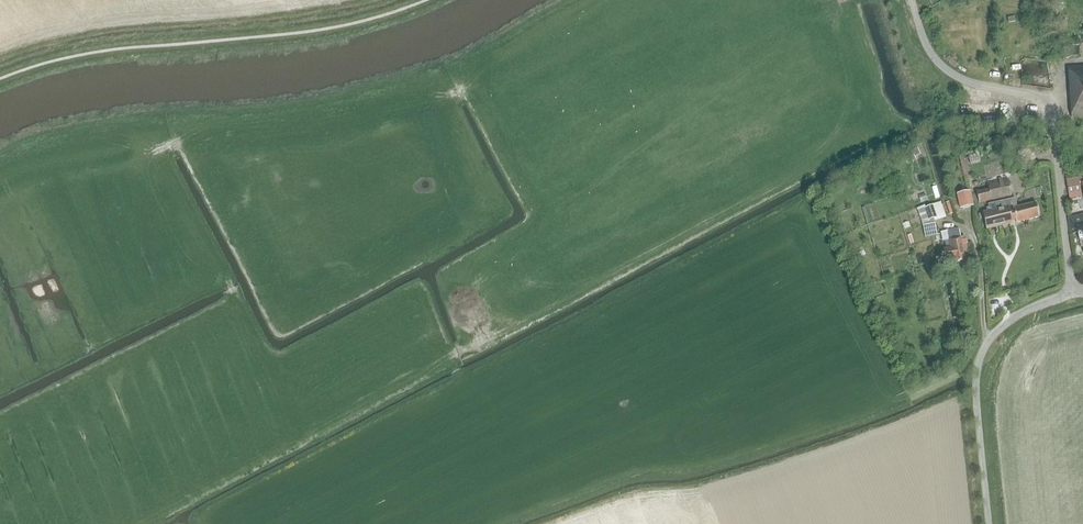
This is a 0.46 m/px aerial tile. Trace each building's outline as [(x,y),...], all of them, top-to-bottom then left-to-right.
[(1068,46),(1069,56),(1079,56),(1078,45),(1068,46)] [(1068,67),(1065,67),(1066,70),(1068,70),(1072,117),(1082,116),(1082,66),(1068,67)] [(976,152),(968,154),(971,164),(979,162),(976,152)] [(959,154),(964,176),(968,175),(963,153),(959,154)] [(1065,173),(1069,199),(1081,197),(1077,171),(1065,173)] [(977,192),(979,201),(979,202),(1011,196),(1007,178),(988,182),(990,188),(977,191),(977,192)] [(973,203),(971,193),(971,191),(956,194),(960,209),(974,206),(973,203)] [(927,201),(925,193),(918,196),(921,203),(927,201)] [(1036,203),(1018,207),(1015,198),(1000,202),(989,205),(990,211),(983,212),(987,229),(1012,223),(1012,221),(1016,220),(1016,222),(1039,217),(1036,203)] [(950,201),(946,202),(950,214),(954,212),(950,201)] [(917,209),(925,238),(937,235),(933,219),(937,218),(937,220),(945,218),(941,203),(925,207),(925,205),(917,209)] [(1068,218),(1071,235),(1078,233),(1079,240),(1082,239),(1082,214),(1068,218)] [(965,255),(968,254),(964,236),(961,237),(959,230),(955,229),(947,230),(947,231),(941,232),(942,241),(946,240),(947,248),(943,249),(946,262),(953,260),(954,262),(966,259),(965,255)]
